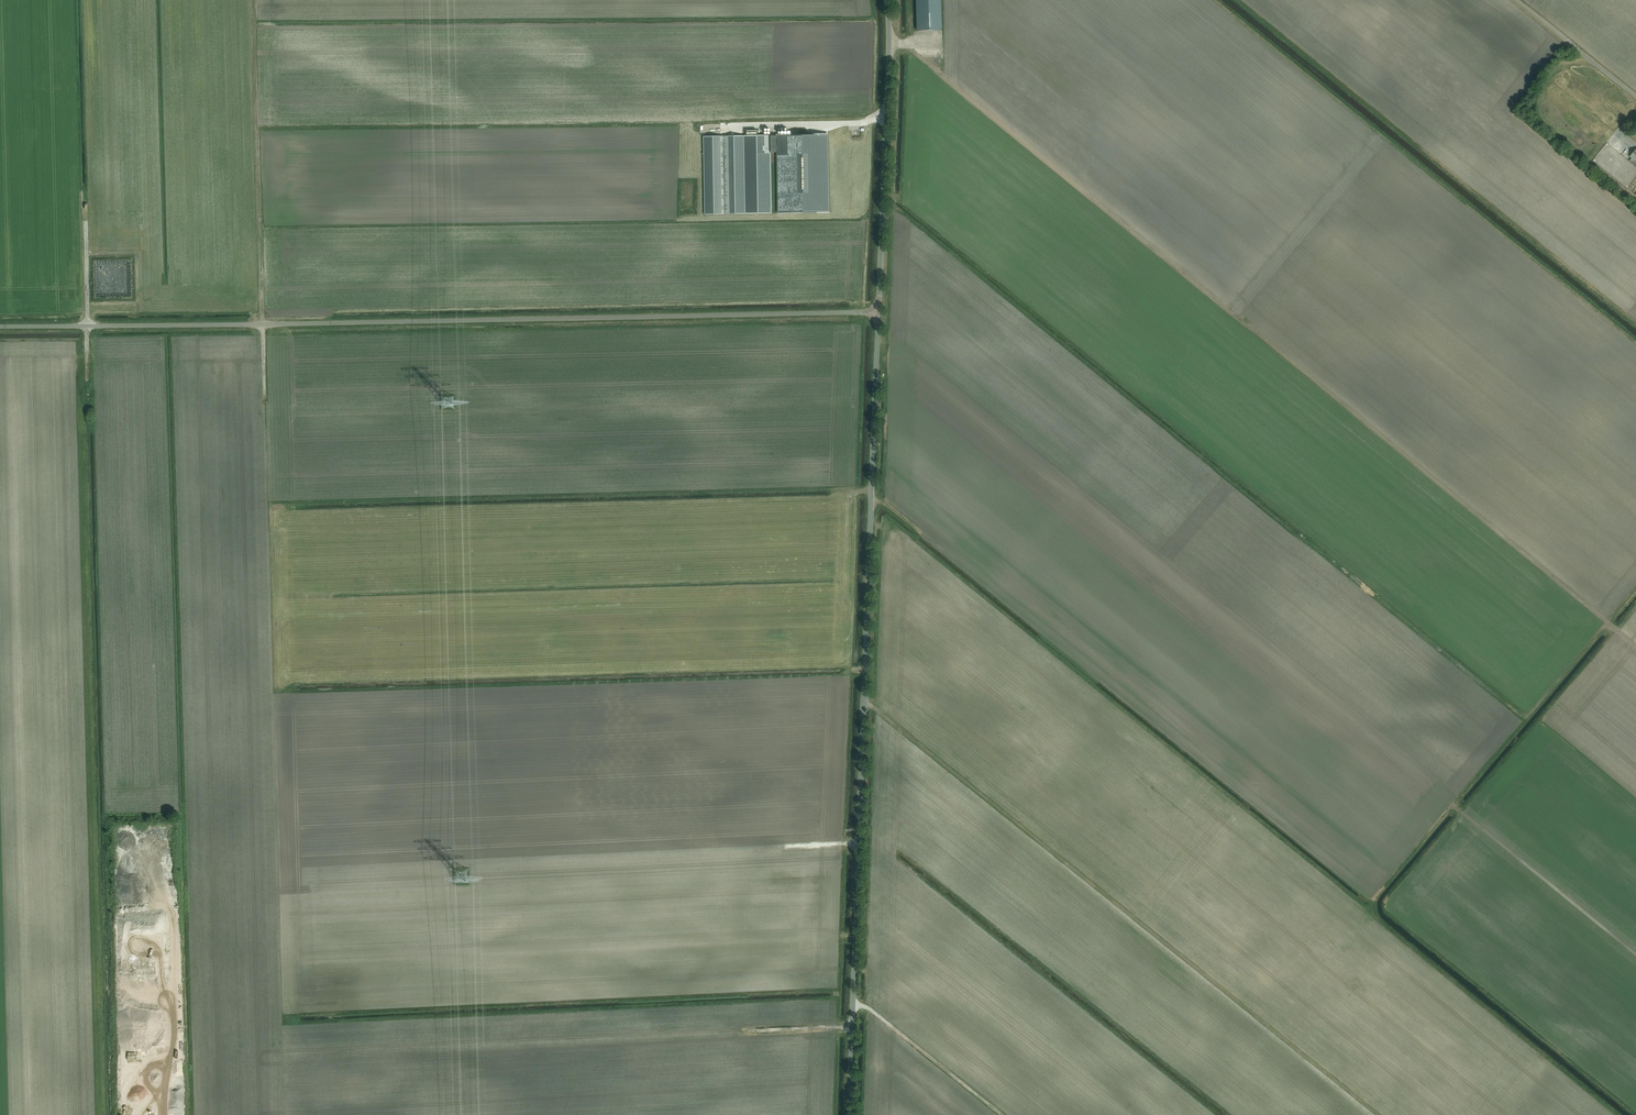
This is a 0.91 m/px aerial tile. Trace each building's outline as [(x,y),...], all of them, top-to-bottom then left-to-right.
[(942,30),(941,0),(916,0),(917,31),(942,30)] [(772,213),(770,136),(769,136),(769,135),(767,135),(767,136),(703,137),(705,214),(772,213)] [(778,136),(770,136),(771,152),(777,152),(778,213),(829,212),(828,135),(778,136)]
